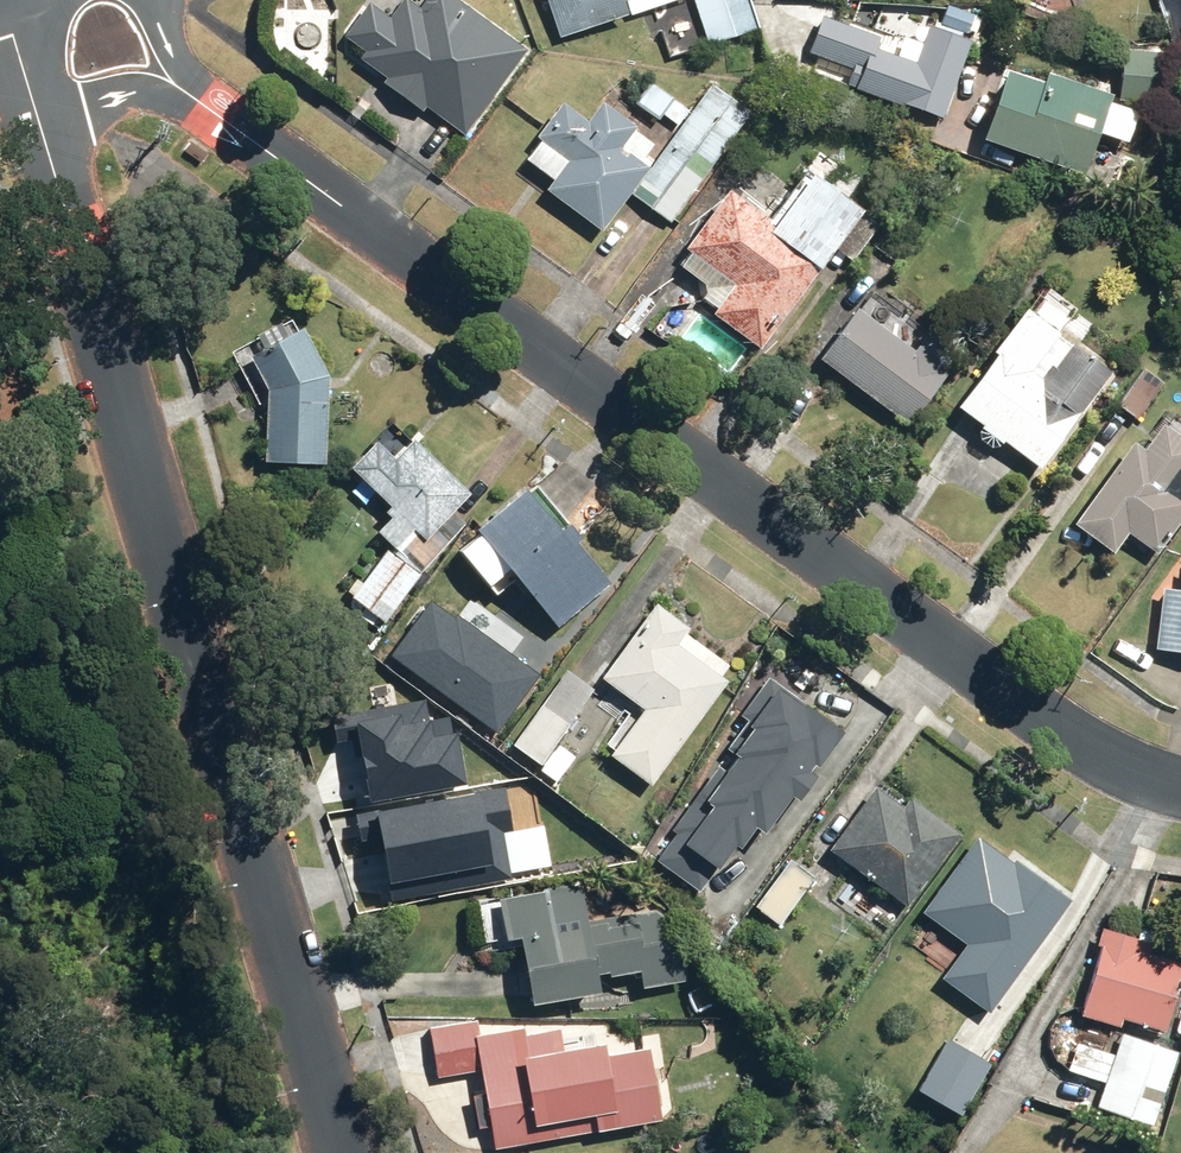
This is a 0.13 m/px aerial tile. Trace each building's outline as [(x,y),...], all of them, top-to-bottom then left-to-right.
[(343,37),(363,51),(356,60),(383,80),(378,87),(417,114),(421,108),(460,136),(522,50),(452,0),(420,0),(415,7),(405,0),(397,0),(383,19),(365,6),(343,37)] [(682,0),(543,0),(556,40),(682,0)] [(703,48),(750,33),(739,0),(688,0),(703,48)] [(803,54),(798,70),(939,123),(970,39),(962,36),(969,18),(943,8),(934,32),(923,28),(916,47),(893,39),(890,46),(817,18),(809,38),(803,54)] [(1167,54),(1115,53),(1114,104),(1166,105),(1167,54)] [(995,74),(972,141),(1077,176),(1103,97),(1039,76),(1037,82),(1008,72),(1006,77),(995,74)] [(659,115),(677,128),(686,113),(646,85),(630,106),(653,122),(659,115)] [(706,86),(686,113),(677,128),(627,198),(666,225),(739,122),(730,115),(736,107),(706,86)] [(534,145),(521,162),(547,182),(539,193),(593,234),(642,170),(614,149),(631,128),(596,102),(579,123),(555,104),(527,140),(534,145)] [(682,256),(672,269),(703,291),(695,301),(708,310),(703,316),(754,353),(854,218),(835,204),(855,176),(834,161),(827,169),(816,161),(767,227),(721,193),(711,207),(702,201),(685,225),(692,230),(676,252),(682,256)] [(844,309),(808,356),(902,429),(936,384),(931,380),(956,348),(924,324),(902,352),(852,315),(844,309)] [(1051,337),(1017,312),(948,410),(1036,471),(1105,373),(1074,352),(1065,346),(1048,370),(1042,366),(1032,380),(1024,375),(1051,337)] [(289,319),(227,354),(259,410),(258,466),(318,468),(321,376),(289,319)] [(1161,387),(1142,370),(1111,404),(1131,422),(1161,387)] [(1063,525),(1107,557),(1121,539),(1150,559),(1180,516),(1180,498),(1180,497),(1180,441),(1157,423),(1136,452),(1123,443),(1077,506),(1063,525)] [(365,445),(341,468),(382,511),(377,515),(382,520),(369,532),(387,551),(408,531),(418,541),(462,498),(410,444),(386,467),(365,445)] [(466,535),(468,537),(448,557),(476,590),(493,575),(550,631),(602,581),(566,546),(576,536),(530,490),(521,499),(514,492),(466,535)] [(378,626),(462,523),(451,516),(419,551),(404,541),(388,560),(383,557),(357,589),(350,583),(340,595),(378,626)] [(1154,593),(1150,655),(1180,656),(1180,558),(1179,558),(1177,594),(1154,593)] [(601,750),(607,754),(604,759),(646,787),(726,666),(697,647),(690,657),(671,645),(680,631),(628,596),(579,671),(631,705),(601,750)] [(527,684),(423,615),(380,680),(485,748),(527,684)] [(587,690),(561,672),(508,750),(536,769),(533,773),(552,786),(573,756),(552,742),(587,690)] [(721,864),(838,728),(766,688),(681,842),(721,864)] [(894,809),(865,788),(821,852),(904,910),(956,836),(901,798),(894,809)] [(486,895),(477,816),(372,828),(381,907),(486,895)] [(1064,901),(970,835),(914,915),(960,947),(936,981),(983,1014),(1064,901)] [(811,880),(785,860),(748,909),(775,929),(811,880)] [(571,889),(496,901),(487,903),(492,939),(500,937),(501,943),(509,942),(520,1009),(591,998),(588,983),(633,976),(635,989),(677,983),(667,921),(650,910),(578,921),(575,905),(567,907),(565,895),(572,894),(571,889)] [(1132,940),(1094,932),(1073,1022),(1113,1031),(1115,1024),(1159,1033),(1175,963),(1140,956),(1145,935),(1134,932),(1132,940)] [(486,1152),(523,1145),(521,1133),(584,1121),(587,1133),(587,1135),(651,1124),(638,1054),(591,1062),(589,1048),(557,1054),(552,1031),(520,1037),(519,1030),(471,1039),(467,1021),(425,1029),(434,1080),(472,1073),(486,1152)] [(1172,1055),(1117,1036),(1109,1059),(1071,1046),(1062,1071),(1067,1073),(1059,1098),(1147,1128),(1172,1055)] [(986,1071),(945,1043),(910,1095),(951,1123),(986,1071)]
